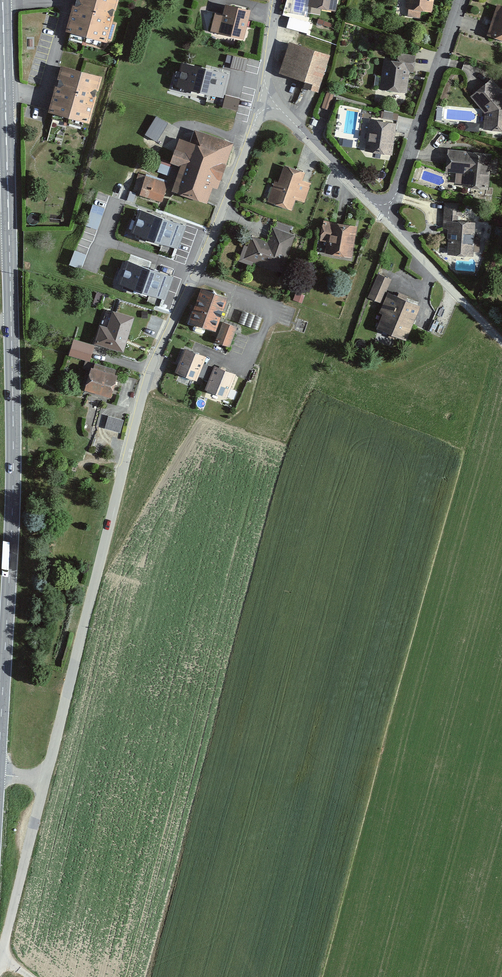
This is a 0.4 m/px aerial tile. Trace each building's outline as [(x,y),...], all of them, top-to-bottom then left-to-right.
[(69,30),(107,42),(120,0),(78,0),(69,30)] [(337,0),(309,0),(308,7),(335,11),(337,0)] [(408,9),(407,17),(420,18),(420,10),(431,11),(432,0),(406,0),(405,8),(408,9)] [(498,2),(487,34),(501,39),(501,4),(498,2)] [(227,4),(224,14),(215,12),(211,30),(245,38),(252,10),(227,4)] [(290,15),(287,26),(311,32),(314,21),(290,15)] [(321,85),(331,54),(290,40),(280,71),(321,85)] [(231,66),(246,70),(249,58),(235,54),(231,66)] [(414,61),(383,59),(380,90),(407,92),(408,72),(414,72),(414,61)] [(229,74),(182,61),(177,82),(223,95),(229,74)] [(81,72),(63,66),(49,111),(87,123),(101,78),(81,72)] [(501,131),(501,91),(491,79),(470,96),(485,114),(484,130),(501,131)] [(237,110),(241,98),(227,94),(223,106),(237,110)] [(394,155),(397,122),(368,119),(365,152),(394,155)] [(219,191),(234,144),(193,131),(191,137),(182,134),(172,163),(182,166),(178,178),(173,192),(208,204),(214,189),(219,191)] [(488,190),(491,154),(452,151),(450,173),(464,174),(463,188),(488,190)] [(306,172),(286,165),(279,183),(275,181),(267,202),(292,211),(296,199),(303,202),(310,183),(303,181),(306,172)] [(140,195),(163,203),(170,183),(147,175),(140,195)] [(92,203),(87,227),(98,229),(103,205),(92,203)] [(185,225),(140,208),(132,229),(177,246),(185,225)] [(474,222),(454,221),(454,214),(443,213),(442,228),(449,228),(448,256),(472,257),(474,222)] [(353,257),(357,225),(330,222),(330,227),(322,226),(320,240),(327,241),(325,254),(353,257)] [(281,270),(293,233),(272,226),(267,240),(251,234),(243,258),(281,270)] [(75,249),(71,263),(83,267),(87,252),(75,249)] [(172,277),(127,260),(120,279),(165,296),(172,277)] [(392,279),(378,273),(368,297),(382,303),(392,279)] [(229,295),(203,287),(191,320),(218,329),(229,295)] [(408,342),(422,306),(389,293),(381,311),(385,313),(378,330),(408,342)] [(125,353),(135,317),(114,310),(109,326),(101,324),(95,344),(125,353)] [(230,346),(238,326),(224,321),(216,341),(230,346)] [(93,345),(74,340),(70,353),(89,359),(93,345)] [(199,376),(210,380),(206,389),(227,398),(237,374),(215,365),(215,367),(204,363),(207,354),(185,347),(177,372),(198,379),(199,376)] [(85,390),(114,398),(121,375),(92,366),(85,390)] [(96,428),(121,434),(125,417),(100,411),(96,428)]
